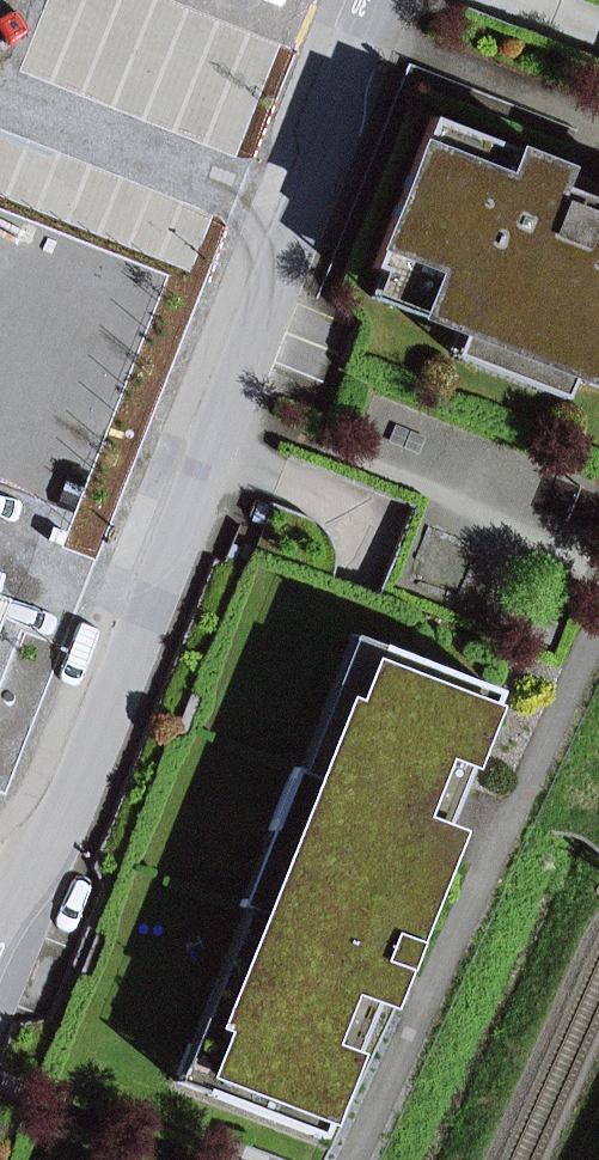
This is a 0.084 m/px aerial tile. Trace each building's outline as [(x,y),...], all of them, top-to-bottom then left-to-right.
[(555,185),(562,169),(430,118),(371,268),(381,272),(459,303),(449,328),(461,333),(572,377),(585,382),(595,356),(598,358),(598,203),(555,185)] [(449,328),(459,303),(381,272),(371,298),(449,328)] [(563,399),(572,377),(461,333),(453,356),(563,399)] [(595,356),(585,382),(598,387),(598,358),(595,356)] [(0,542),(0,605),(22,550),(0,542)] [(379,646),(347,633),(293,768),(317,777),(348,700),(357,703),(379,646)] [(326,1046),(441,755),(467,765),(496,692),(379,646),(357,703),(348,700),(317,777),(293,768),(268,831),(292,840),(216,1032),(225,1036),(203,1093),(319,1139),(352,1056),(326,1046)] [(387,934),(391,935),(420,863),(438,870),(452,836),(441,831),(451,806),(467,765),(441,755),(326,1046),(352,1056),(375,1000),(385,1004),(399,969),(377,960),(387,934)] [(225,1036),(216,1032),(292,840),(268,831),(239,906),(244,909),(175,1082),(203,1093),(225,1036)] [(377,960),(399,969),(438,870),(420,863),(391,935),(387,934),(377,960)]
